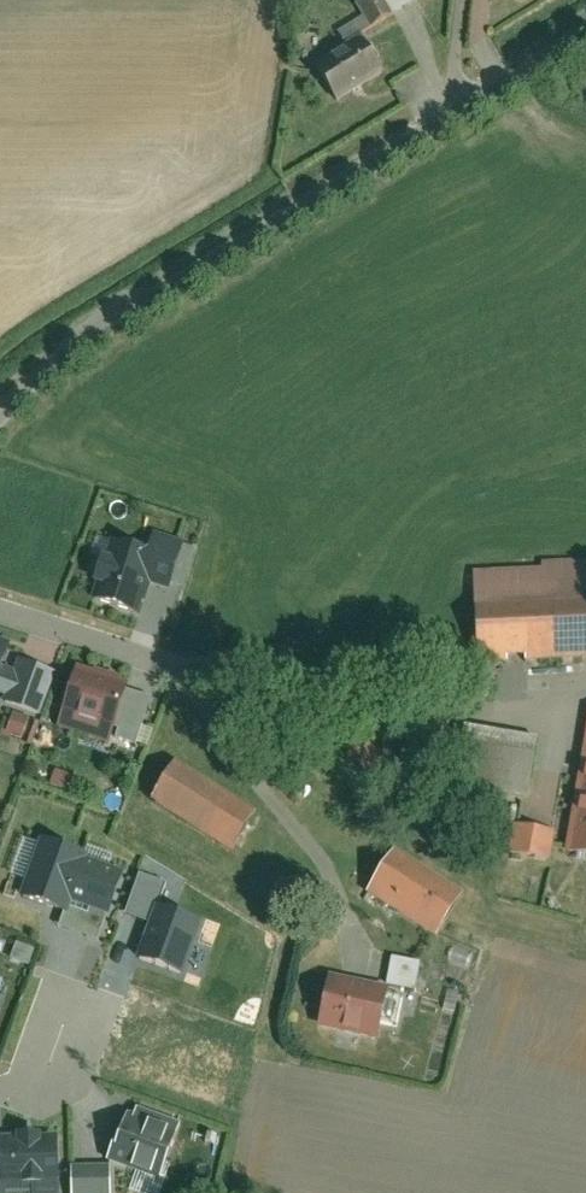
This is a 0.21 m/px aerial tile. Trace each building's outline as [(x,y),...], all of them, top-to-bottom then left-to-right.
[(331,116),(389,82),(363,38),(426,0),(372,0),(352,12),(358,21),(335,35),(345,51),(306,75),(331,116)] [(97,591),(89,614),(134,630),(149,586),(169,592),(184,547),(146,534),(140,550),(103,537),(86,587),(97,591)] [(477,664),(585,661),(585,563),(542,565),(542,573),(474,575),(477,664)] [(7,703),(3,714),(39,725),(55,675),(18,663),(14,677),(1,673),(10,644),(0,641),(0,701),(7,703)] [(76,665),(54,733),(106,750),(109,742),(128,748),(144,700),(126,694),(130,682),(76,665)] [(466,729),(452,792),(524,808),(538,745),(466,729)] [(567,858),(585,861),(585,740),(567,858)] [(173,769),(148,809),(229,861),(255,821),(173,769)] [(512,826),(505,860),(548,870),(556,836),(512,826)] [(39,846),(21,904),(65,917),(60,933),(98,944),(120,871),(39,846)] [(392,854),(364,901),(436,945),(464,898),(392,854)] [(17,959),(34,966),(41,950),(23,943),(17,959)] [(393,985),(421,989),(426,961),(398,956),(393,985)] [(328,978),(317,1030),(380,1043),(391,991),(328,978)] [(181,1126),(133,1109),(113,1168),(161,1185),(181,1126)] [(56,1135),(0,1138),(0,1192),(58,1192),(56,1135)] [(70,1192),(111,1192),(110,1165),(70,1166),(70,1192)]
